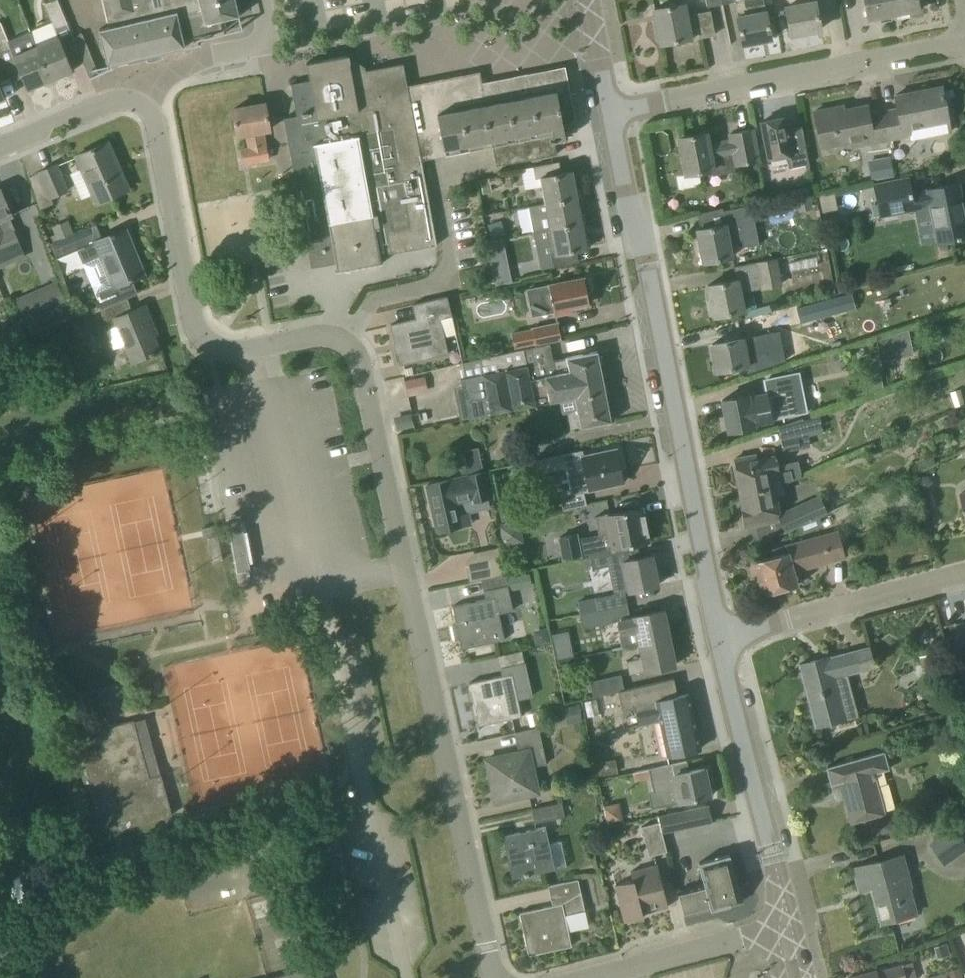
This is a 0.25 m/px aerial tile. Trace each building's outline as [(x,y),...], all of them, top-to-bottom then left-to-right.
[(53,22),(56,29),(56,28),(68,24),(58,0),(54,0),(45,4),(53,22)] [(110,26),(100,29),(108,65),(128,60),(127,58),(181,46),(181,48),(186,47),(184,39),(207,34),(199,0),(104,0),(110,26)] [(207,34),(223,30),(221,19),(240,16),(236,0),(199,0),(207,34)] [(722,3),(735,0),(738,16),(737,16),(743,44),(772,38),(767,11),(766,11),(764,0),(722,0),(722,3)] [(821,29),(815,0),(802,0),(803,3),(786,7),(792,34),(821,29)] [(894,14),(891,0),(865,0),(868,19),(894,14)] [(894,14),(920,9),(918,0),(891,0),(894,14)] [(687,16),(685,3),(654,9),(661,43),(700,36),(700,37),(715,34),(711,11),(687,16)] [(0,22),(0,52),(11,47),(8,40),(9,40),(1,22),(0,22)] [(80,53),(90,49),(83,33),(73,37),(80,53)] [(73,70),(60,37),(37,45),(51,80),(73,70)] [(51,80),(37,45),(14,56),(28,89),(51,80)] [(297,115),(284,117),(308,245),(312,266),(337,261),(338,271),(382,262),(381,254),(438,244),(430,208),(422,159),(408,85),(404,63),(365,70),(364,67),(356,62),(350,63),(349,55),(307,62),(310,80),(291,83),(291,84),(297,115)] [(422,159),(481,148),(493,146),(497,165),(557,153),(555,141),(566,139),(564,125),(571,123),(561,73),(483,88),(480,72),(408,85),(422,159)] [(884,111),(889,139),(893,138),(910,135),(909,128),(949,120),(942,86),(895,95),(898,108),(884,111)] [(270,159),(265,132),(271,131),(266,103),(233,109),(238,135),(247,133),(250,147),(241,149),(244,164),(270,159)] [(865,144),(872,142),(889,139),(884,111),(869,114),(868,105),(834,111),(833,107),(814,111),(821,146),(864,138),(865,144)] [(789,128),(786,117),(762,121),(769,158),(786,155),(789,168),(810,164),(802,126),(789,128)] [(760,159),(754,129),(730,134),(731,140),(709,144),(707,132),(679,137),(686,174),(713,168),(714,173),(738,169),(737,164),(760,159)] [(117,167),(113,160),(116,158),(108,141),(77,155),(82,168),(93,194),(97,203),(129,189),(119,166),(117,167)] [(892,155),(869,159),(872,178),(895,175),(892,155)] [(562,173),(559,161),(534,166),(536,178),(540,177),(545,203),(578,197),(578,196),(577,196),(573,172),(573,171),(562,173)] [(40,209),(54,203),(52,198),(68,191),(56,164),(40,171),(49,192),(37,197),(40,209)] [(909,178),(875,184),(881,216),(931,206),(938,242),(964,237),(964,213),(959,183),(928,190),(912,193),(909,178)] [(489,180),(480,182),(483,194),(492,192),(489,180)] [(799,211),(813,208),(808,187),(794,191),(799,211)] [(26,256),(21,244),(14,229),(15,229),(10,216),(12,215),(1,188),(0,189),(0,267),(26,256)] [(582,221),(577,197),(578,197),(545,203),(529,206),(534,231),(583,222),(583,221),(582,221)] [(760,244),(752,205),(724,210),(723,207),(698,213),(698,214),(722,209),(725,224),(697,229),(704,262),(732,256),(729,241),(743,239),(744,247),(760,244)] [(55,233),(49,236),(51,243),(74,233),(68,220),(53,226),(55,233)] [(502,221),(488,225),(492,238),(506,233),(502,221)] [(587,246),(582,222),(583,222),(534,231),(541,269),(579,262),(576,250),(588,247),(588,246),(587,246)] [(96,224),(74,233),(51,243),(57,257),(81,248),(81,249),(86,247),(91,259),(84,262),(99,299),(97,300),(101,309),(127,298),(136,294),(130,280),(146,274),(136,252),(133,253),(129,242),(132,241),(126,227),(101,238),(96,224)] [(763,289),(783,285),(778,257),(734,266),(737,279),(708,285),(714,316),(745,310),(741,291),(762,287),(763,289)] [(510,264),(492,268),(495,283),(513,279),(510,264)] [(572,308),(588,305),(586,296),(588,296),(587,292),(591,289),(589,282),(588,280),(588,276),(549,285),(527,290),(532,312),(553,307),(555,315),(573,312),(572,308)] [(27,321),(67,304),(57,282),(35,292),(17,299),(27,321)] [(449,353),(440,318),(452,315),(447,295),(413,303),(416,317),(390,323),(395,343),(398,342),(399,348),(396,349),(400,364),(449,353)] [(132,310),(127,298),(101,309),(109,329),(118,326),(133,362),(161,350),(150,326),(154,324),(146,305),(132,310)] [(537,345),(562,340),(558,323),(533,328),(537,345)] [(908,327),(874,338),(882,363),(916,353),(908,327)] [(781,341),(779,334),(763,337),(763,338),(744,341),(743,338),(712,344),(717,371),(768,361),(767,358),(783,355),(783,354),(781,341)] [(530,378),(528,365),(525,348),(481,359),(484,374),(486,386),(491,413),(536,405),(535,404),(575,397),(575,396),(606,390),(598,351),(567,357),(554,360),(556,373),(530,378)] [(403,379),(407,393),(427,389),(423,374),(403,379)] [(938,377),(927,381),(931,392),(942,388),(938,377)] [(581,427),(612,421),(606,390),(575,396),(575,397),(577,408),(568,412),(571,428),(581,426),(581,427)] [(796,414),(791,390),(768,394),(767,391),(749,395),(749,394),(723,399),(726,416),(723,417),(725,428),(728,428),(729,431),(755,426),(774,423),(773,418),(796,414)] [(409,411),(395,415),(400,432),(413,429),(409,411)] [(784,451),(801,448),(799,438),(807,436),(803,418),(779,426),(784,451)] [(464,476),(467,475),(483,471),(478,448),(458,452),(464,476)] [(566,454),(543,459),(532,462),(534,472),(545,472),(568,467),(574,493),(607,485),(607,483),(623,480),(617,451),(601,455),(600,453),(585,456),(583,450),(566,454)] [(932,454),(916,461),(920,470),(936,463),(932,454)] [(779,465),(777,455),(749,460),(748,455),(734,458),(741,492),(782,484),(801,476),(800,474),(802,473),(798,460),(779,465)] [(473,501),(489,497),(483,471),(467,475),(464,476),(428,485),(438,531),(461,526),(456,502),(472,498),(473,501)] [(779,514),(775,496),(784,495),(782,484),(741,492),(742,501),(740,501),(745,527),(780,520),(785,532),(797,526),(821,516),(828,512),(820,495),(779,514)] [(502,520),(519,517),(516,500),(499,503),(502,520)] [(643,525),(642,521),(645,518),(642,507),(607,514),(613,545),(608,543),(602,538),(601,534),(579,538),(578,534),(558,538),(562,559),(590,553),(590,555),(637,545),(637,544),(649,542),(646,524),(643,525)] [(795,571),(846,557),(838,530),(772,549),(774,556),(754,561),(755,565),(757,564),(759,572),(757,572),(759,577),(756,581),(757,589),(763,591),(763,594),(783,588),(786,590),(792,588),(794,586),(798,584),(795,571)] [(640,557),(637,545),(590,555),(593,569),(623,563),(626,575),(629,591),(658,585),(652,555),(640,557)] [(504,574),(501,556),(467,563),(470,581),(482,579),(506,574),(504,574)] [(834,582),(847,581),(845,560),(832,561),(834,582)] [(463,653),(464,652),(463,648),(505,639),(500,613),(513,610),(506,574),(482,579),(486,599),(453,606),(463,653)] [(598,610),(628,603),(625,591),(596,598),(598,610)] [(631,618),(628,603),(598,610),(601,624),(618,621),(621,633),(619,634),(622,647),(640,644),(670,638),(664,610),(635,616),(635,617),(631,618)] [(539,627),(533,634),(535,645),(549,641),(546,625),(539,627)] [(646,671),(675,665),(670,638),(640,644),(643,657),(627,661),(630,674),(646,671)] [(861,670),(855,650),(830,657),(830,656),(799,664),(816,726),(846,718),(836,676),(861,670)] [(501,668),(525,662),(522,651),(499,656),(501,668)] [(924,673),(940,668),(935,653),(920,657),(924,673)] [(480,729),(481,729),(480,725),(522,716),(513,673),(469,682),(480,729)] [(594,696),(625,689),(622,674),(591,681),(594,696)] [(678,696),(674,678),(625,690),(625,689),(594,696),(594,697),(599,696),(604,719),(615,716),(614,711),(635,706),(639,725),(660,720),(668,755),(701,748),(698,732),(700,726),(694,699),(690,696),(689,693),(678,696)] [(579,704),(564,708),(568,724),(583,721),(579,704)] [(150,778),(150,777),(148,770),(157,767),(153,755),(144,758),(134,720),(78,735),(87,767),(94,792),(94,794),(107,790),(150,778)] [(496,806),(497,806),(497,802),(539,792),(533,766),(547,763),(539,727),(515,732),(520,752),(486,759),(496,806)] [(885,813),(874,773),(889,769),(885,751),(827,767),(831,784),(841,782),(852,822),(885,813)] [(615,759),(596,763),(599,777),(618,773),(615,759)] [(687,761),(650,768),(652,778),(655,791),(663,790),(666,805),(711,795),(705,768),(689,771),(687,761)] [(650,768),(632,772),(634,782),(652,778),(650,768)] [(99,813),(113,809),(118,830),(173,815),(161,774),(150,777),(150,778),(107,790),(94,794),(99,813)] [(570,786),(560,788),(562,798),(573,796),(570,786)] [(620,801),(603,805),(608,824),(625,820),(620,801)] [(535,823),(565,816),(562,803),(532,809),(535,823)] [(662,832),(711,821),(708,806),(659,816),(662,832)] [(890,817),(871,822),(874,835),(894,830),(890,817)] [(667,851),(662,832),(660,822),(642,826),(650,856),(667,851)] [(550,843),(546,826),(503,836),(513,883),(514,882),(513,878),(555,869),(567,866),(561,840),(550,843)] [(955,827),(931,844),(945,865),(964,851),(964,841),(962,837),(955,827)] [(669,857),(684,915),(711,908),(711,909),(731,904),(740,902),(742,901),(734,871),(732,871),(729,862),(732,861),(730,854),(700,862),(697,849),(669,857)] [(916,913),(909,885),(911,885),(903,855),(853,868),(859,890),(876,886),(879,898),(877,898),(883,922),(916,913)] [(625,922),(644,917),(643,913),(668,906),(658,864),(631,871),(633,880),(615,884),(625,922)] [(529,955),(566,947),(572,946),(565,915),(586,910),(578,879),(548,886),(553,905),(520,912),(529,955)] [(912,961),(852,977),(917,977),(912,961)] [(946,971),(947,974),(948,977),(964,977),(961,967),(946,971)]
